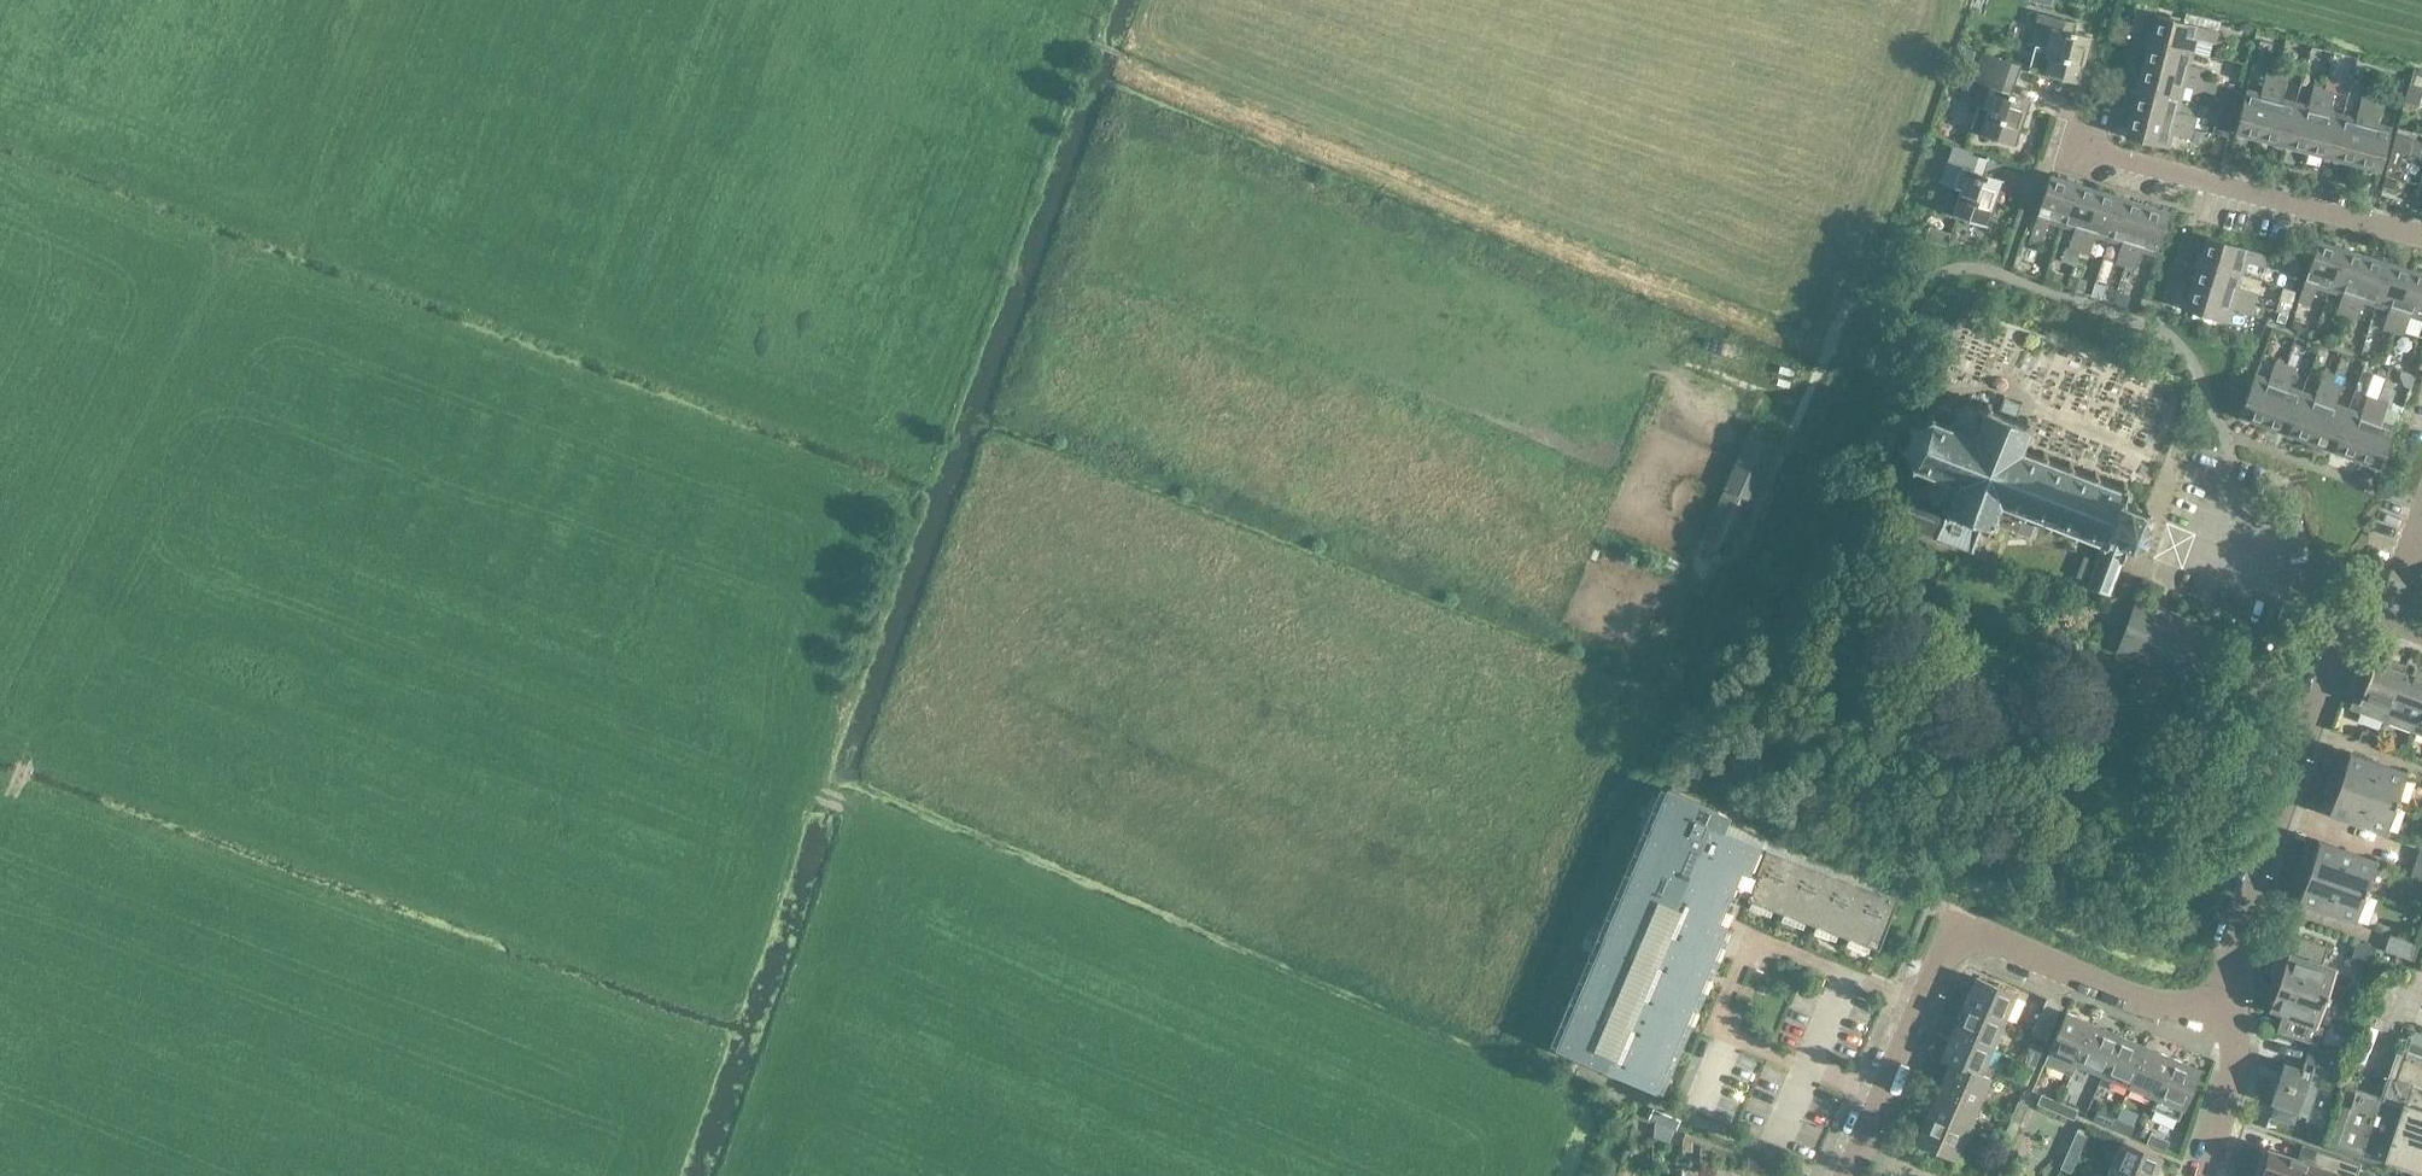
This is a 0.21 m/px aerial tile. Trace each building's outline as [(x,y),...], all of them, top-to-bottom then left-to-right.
[(2029,68),(2080,81),(2092,35),(2072,30),(2075,20),(2039,11),(2031,41),(2036,42),(2029,68)] [(2152,38),(2196,50),(2199,37),(2217,42),(2221,30),(2158,13),(2152,38)] [(2145,62),(2207,78),(2210,68),(2192,63),(2196,50),(2152,38),(2145,62)] [(1980,67),(2015,79),(2020,64),(1986,52),(1980,67)] [(2139,86),(2183,98),(2186,86),(2212,93),(2214,82),(2207,80),(2207,78),(2145,62),(2139,86)] [(2015,79),(1980,67),(1968,100),(1981,105),(1972,130),(2014,145),(2030,100),(2010,92),(2015,79)] [(2236,131),(2261,137),(2277,75),(2267,73),(2262,92),(2247,88),(2236,131)] [(2277,75),(2261,137),(2285,144),(2296,101),(2283,97),(2288,78),(2277,75)] [(2285,144),(2309,150),(2325,88),(2326,81),(2315,78),(2308,104),(2296,101),(2285,144)] [(2139,86),(2133,110),(2194,126),(2197,115),(2179,110),(2183,98),(2139,86)] [(2309,150),(2332,156),(2344,113),(2331,109),(2336,91),(2325,88),(2309,150)] [(2344,113),(2332,156),(2356,163),(2373,101),(2371,100),(2373,90),(2364,88),(2356,116),(2344,113)] [(2373,101),(2356,163),(2381,169),(2392,126),(2379,122),(2384,103),(2373,101)] [(2194,126),(2133,110),(2126,135),(2170,146),(2174,132),(2199,138),(2201,128),(2194,126)] [(2228,114),(2216,110),(2210,131),(2223,135),(2228,114)] [(2421,149),(2421,136),(2398,129),(2388,163),(2415,172),(2421,149)] [(1944,210),(1986,225),(2002,180),(1983,173),(1988,158),(1953,146),(1941,179),(1953,183),(1944,210)] [(2061,225),(2075,181),(2050,174),(2028,242),(2041,247),(2049,221),(2061,225)] [(2075,181),(2061,225),(2075,229),(2069,246),(2080,250),(2099,189),(2075,181)] [(2099,189),(2080,250),(2091,253),(2097,236),(2109,240),(2122,196),(2099,189)] [(2146,204),(2122,196),(2109,240),(2123,244),(2118,261),(2127,264),(2146,204)] [(2146,204),(2127,264),(2137,268),(2143,251),(2157,255),(2171,212),(2146,204)] [(1931,228),(1927,241),(1948,247),(1952,234),(1931,228)] [(2201,262),(2243,275),(2248,261),(2266,267),(2269,256),(2209,237),(2201,262)] [(2329,290),(2342,248),(2318,240),(2299,301),(2311,304),(2316,286),(2329,290)] [(2342,248),(2329,290),(2344,295),(2338,313),(2348,316),(2366,255),(2342,248)] [(2390,262),(2366,255),(2348,316),(2360,320),(2365,302),(2377,305),(2390,262)] [(2193,285),(2254,304),(2258,293),(2239,287),(2243,275),(2201,262),(2193,285)] [(2385,327),(2395,331),(2414,269),(2390,262),(2377,305),(2390,309),(2385,327)] [(2395,331),(2406,334),(2411,316),(2421,320),(2421,272),(2414,269),(2395,331)] [(2254,304),(2193,285),(2186,309),(2227,322),(2232,308),(2251,315),(2254,304)] [(2241,415),(2265,424),(2287,365),(2277,360),(2270,378),(2256,373),(2241,415)] [(2287,365),(2265,424),(2288,432),(2303,391),(2291,387),(2298,369),(2287,365)] [(2316,396),(2303,391),(2288,432),(2311,441),(2333,382),(2323,378),(2316,396)] [(2311,441),(2334,450),(2350,408),(2337,403),(2344,386),(2333,382),(2311,441)] [(2334,450),(2357,459),(2379,399),(2369,395),(2363,413),(2350,408),(2334,450)] [(2133,547),(2151,501),(2020,450),(2030,425),(2015,419),(2021,405),(2004,399),(1998,413),(1979,406),(1977,409),(1967,405),(1957,410),(1950,426),(1932,419),(1914,427),(1905,450),(1913,469),(1931,476),(1925,492),(1913,488),(1910,496),(1907,495),(1895,526),(1970,555),(1982,522),(1997,528),(1998,526),(2029,538),(2037,517),(2103,543),(2086,587),(2110,596),(2130,546),(2133,547)] [(2379,399),(2357,459),(2381,468),(2397,426),(2382,421),(2389,403),(2379,399)] [(1725,488),(1729,490),(1709,533),(1735,545),(1755,500),(1752,499),(1775,447),(1749,435),(1725,488)] [(2115,645),(2184,672),(2202,626),(2133,599),(2115,645)] [(2349,708),(2386,721),(2407,664),(2386,656),(2384,662),(2375,659),(2367,678),(2361,676),(2349,708)] [(2414,732),(2421,709),(2421,670),(2414,667),(2412,673),(2405,670),(2407,664),(2386,721),(2414,732)] [(2414,732),(2421,735),(2421,709),(2414,732)] [(2358,738),(2376,745),(2379,736),(2362,729),(2358,738)] [(2329,779),(2399,803),(2400,798),(2398,798),(2407,771),(2350,751),(2346,762),(2339,760),(2333,769),(2329,779)] [(2399,803),(2329,779),(2327,789),(2326,799),(2333,801),(2329,813),(2387,832),(2396,805),(2398,806),(2399,803)] [(1605,1067),(1655,1089),(1656,1085),(1662,1088),(1674,1060),(1668,1057),(1725,926),(1717,923),(1730,892),(1879,948),(1898,897),(1723,828),(1729,815),(1668,788),(1556,1049),(1581,1060),(1582,1057),(1591,1061),(1594,1052),(1609,1058),(1605,1067)] [(2299,868),(2368,892),(2369,887),(2368,887),(2377,860),(2319,840),(2315,851),(2309,848),(2302,861),(2299,868)] [(2416,858),(2410,874),(2421,878),(2421,861),(2416,858)] [(2368,892),(2299,868),(2297,874),(2295,888),(2302,890),(2298,901),(2356,921),(2365,894),(2367,895),(2368,892)] [(2273,979),(2329,998),(2330,994),(2328,993),(2337,968),(2323,963),(2329,947),(2288,933),(2273,979)] [(2384,949),(2413,960),(2419,944),(2390,933),(2384,949)] [(2358,940),(2352,958),(2371,964),(2377,947),(2358,940)] [(1964,1005),(2004,1022),(2016,995),(1976,977),(1964,1005)] [(2329,998),(2273,979),(2266,998),(2272,1000),(2269,1010),(2283,1015),(2277,1031),(2318,1045),(2324,1027),(2317,1025),(2326,1001),(2328,1001),(2329,998)] [(2004,1022),(1964,1005),(1953,1032),(1992,1049),(2004,1022)] [(2032,1033),(2046,1039),(2057,1012),(2044,1006),(2032,1033)] [(2072,1075),(2077,1064),(2094,1024),(2066,1012),(2045,1063),(2072,1075)] [(2094,1024),(2077,1064),(2103,1075),(2121,1036),(2094,1024)] [(2414,1030),(2412,1035),(2408,1034),(2402,1049),(2398,1047),(2381,1096),(2346,1084),(2324,1146),(2384,1167),(2387,1159),(2421,1170),(2421,1033),(2414,1030)] [(1951,1060),(1991,1078),(1991,1077),(1990,1077),(1994,1066),(1986,1063),(1992,1049),(1953,1032),(1941,1058),(1950,1061),(1951,1060)] [(2103,1075),(2130,1087),(2147,1047),(2121,1036),(2103,1075)] [(2024,1063),(2034,1067),(2042,1047),(2033,1043),(2024,1063)] [(2302,1068),(2285,1063),(2272,1104),(2299,1113),(2312,1072),(2311,1071),(2314,1064),(2322,1066),(2319,1074),(2334,1080),(2342,1055),(2310,1045),(2302,1068)] [(2130,1087),(2156,1098),(2174,1059),(2147,1047),(2130,1087)] [(2174,1059),(2156,1098),(2152,1109),(2179,1121),(2201,1070),(2174,1059)] [(1938,1088),(1979,1106),(1991,1078),(1951,1060),(1950,1061),(1938,1088)] [(2034,1067),(2024,1063),(2017,1079),(2027,1083),(2034,1067)] [(1938,1088),(1926,1115),(1967,1133),(1979,1106),(1938,1088)] [(2037,1103),(2057,1112),(2061,1102),(2041,1094),(2037,1103)] [(2010,1120),(2020,1124),(2028,1104),(2018,1100),(2010,1120)] [(2061,1102),(2057,1112),(2073,1119),(2077,1109),(2061,1102)] [(2093,1118),(2111,1126),(2115,1117),(2097,1109),(2093,1118)] [(1967,1133),(1926,1115),(1914,1142),(1955,1160),(1967,1133)] [(2115,1117),(2111,1126),(2130,1135),(2134,1125),(2115,1117)] [(2020,1124),(2010,1120),(2002,1137),(2013,1141),(2020,1124)] [(2068,1151),(2078,1155),(2086,1135),(2077,1131),(2068,1151)] [(2149,1131),(2145,1141),(2161,1148),(2165,1139),(2149,1131)] [(2126,1175),(2155,1175),(2162,1160),(2122,1142),(2111,1169),(2126,1175)] [(2264,1175),(2336,1175),(2336,1174),(2342,1175),(2356,1175),(2360,1164),(2315,1149),(2311,1163),(2272,1150),(2272,1151),(2267,1150),(2263,1161),(2262,1160),(2258,1174),(2264,1175)] [(2078,1155),(2068,1151),(2061,1168),(2071,1172),(2078,1155)] [(2002,1164),(1988,1158),(1980,1175),(1997,1175),(2002,1164)]
